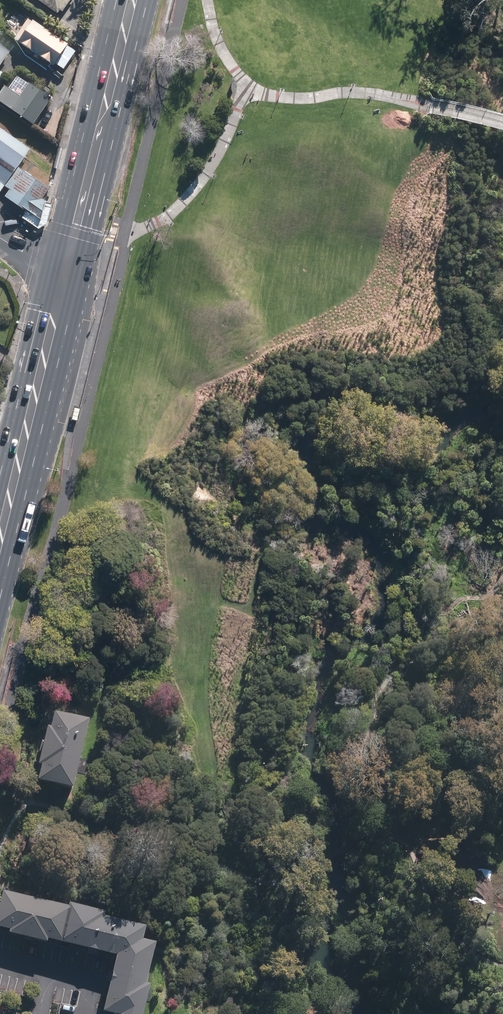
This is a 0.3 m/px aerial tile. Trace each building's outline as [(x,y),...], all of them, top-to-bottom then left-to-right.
[(59,14),(62,11),(64,13),(73,0),(39,0),(59,14)] [(71,45),(36,21),(33,25),(28,21),(16,39),(21,43),(56,67),(58,65),(65,70),(77,52),(70,47),(71,45)] [(11,51),(0,43),(0,66),(11,51)] [(53,99),(31,84),(23,98),(6,87),(0,96),(0,102),(35,126),(53,99)] [(0,127),(0,192),(1,192),(31,149),(0,127)] [(60,147),(54,168),(61,169),(67,149),(60,147)] [(50,189),(20,167),(7,186),(11,189),(6,196),(28,211),(41,220),(46,203),(48,201),(44,198),(50,189)] [(54,204),(46,203),(41,220),(28,211),(23,218),(40,229),(48,223),(54,204)] [(89,731),(56,721),(37,786),(70,796),(89,731)] [(72,904),(72,907),(6,891),(0,915),(0,927),(13,930),(12,933),(62,945),(63,942),(118,956),(105,1011),(118,1013),(145,1013),(152,984),(148,983),(157,943),(145,940),(148,927),(106,917),(108,912),(72,904)]
